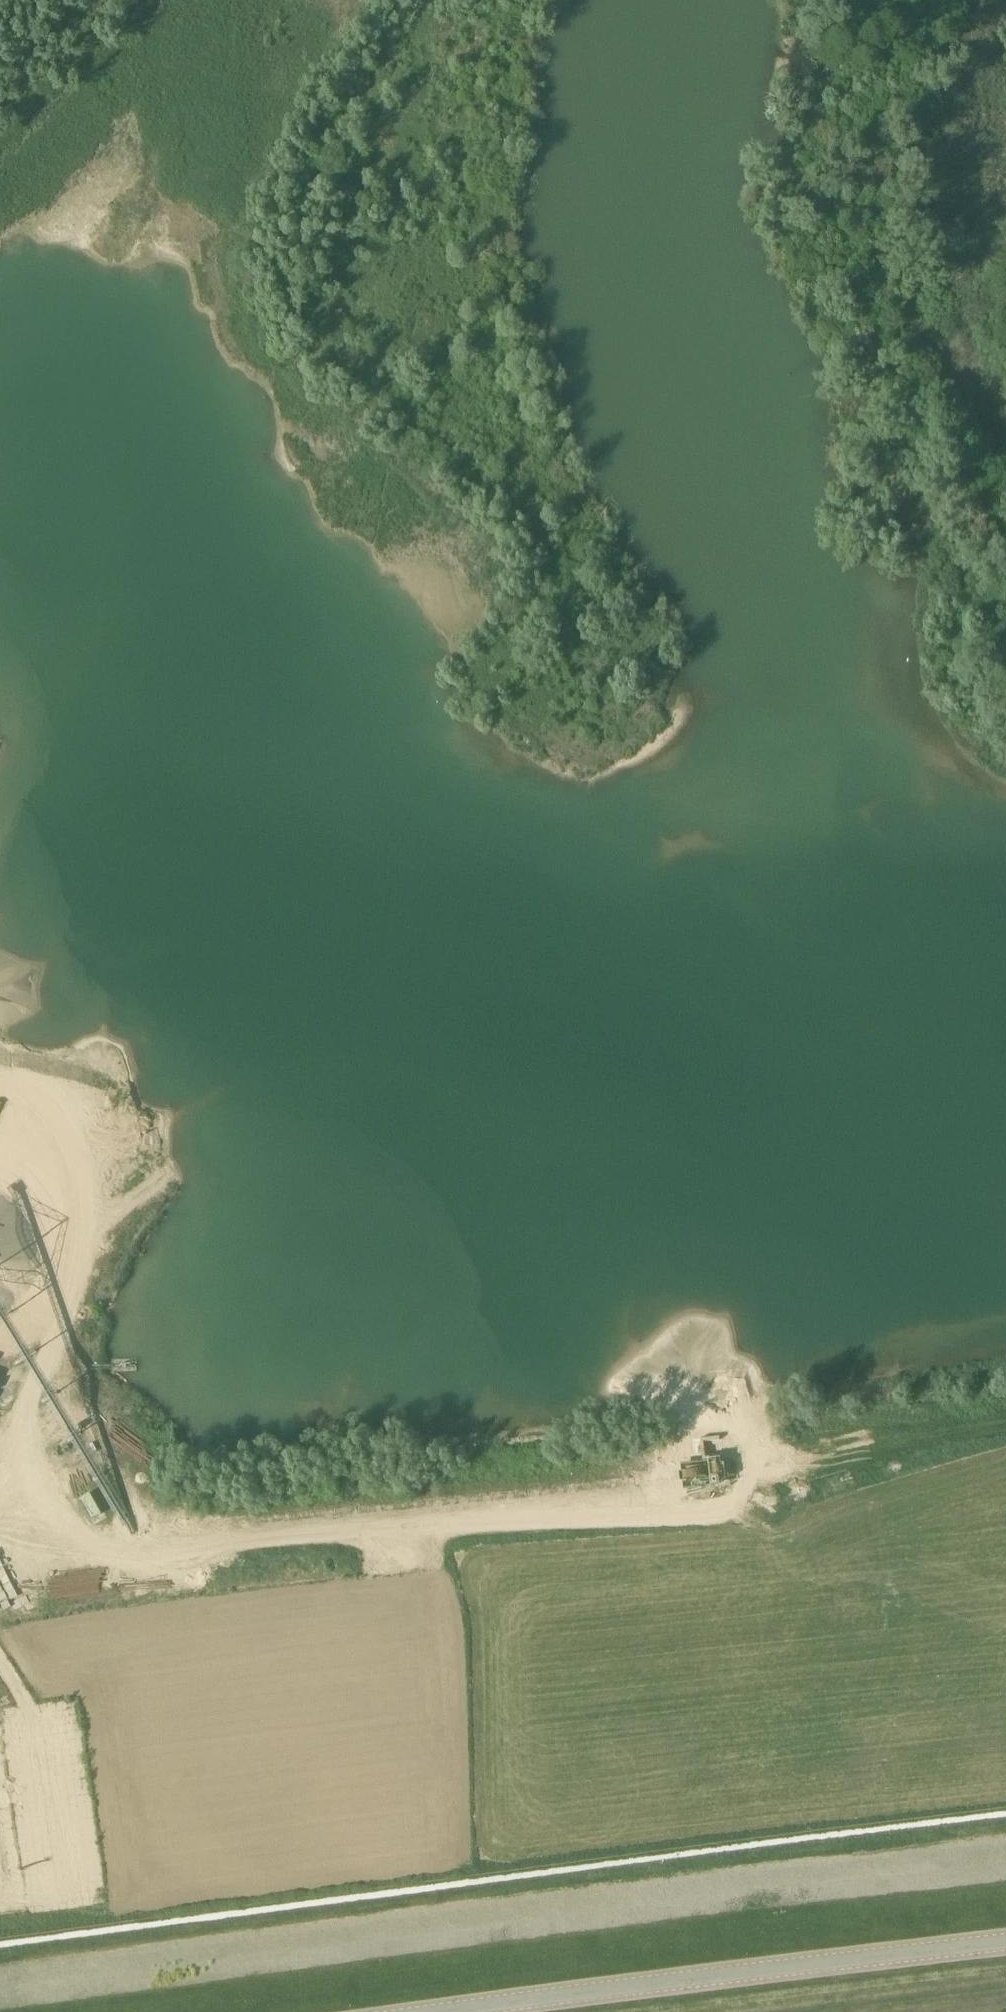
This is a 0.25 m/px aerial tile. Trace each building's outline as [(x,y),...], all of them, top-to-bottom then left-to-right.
[(11,1604),(0,1586),(0,1610),(11,1604)] [(1,1723),(0,1723),(0,1851),(9,1850),(10,1858),(17,1857),(1,1723)]
